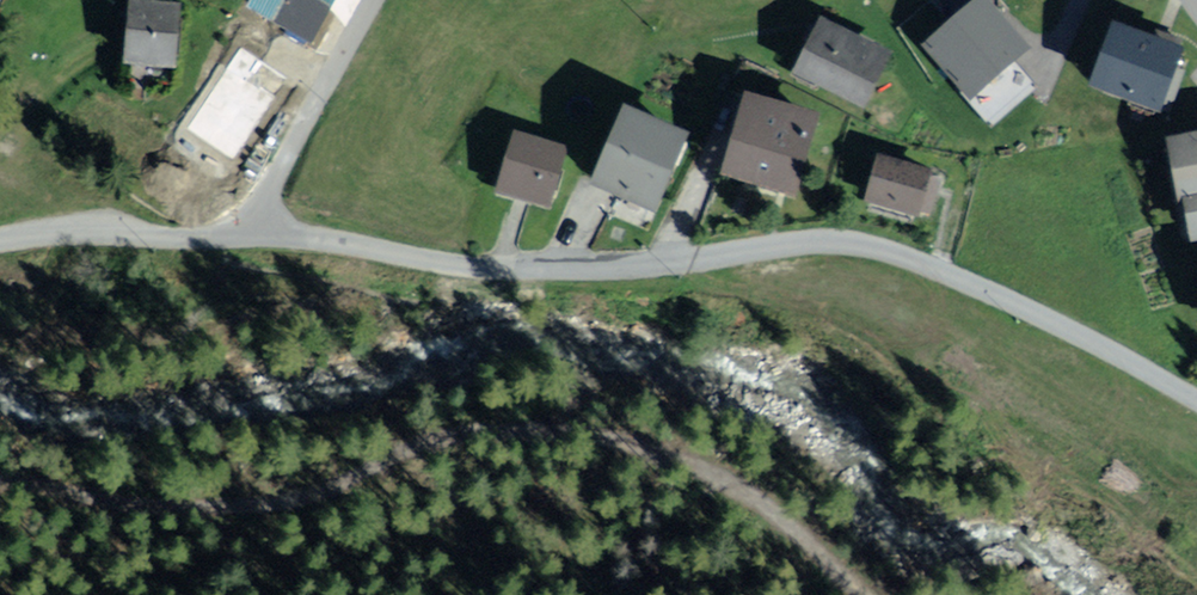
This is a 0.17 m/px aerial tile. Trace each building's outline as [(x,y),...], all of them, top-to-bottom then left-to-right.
[(256,5),(311,40),(332,7),(321,0),(259,0),(256,5)] [(982,5),(932,48),(988,112),(1023,82),(1009,65),(1016,60),(1024,53),(982,5)] [(132,11),(129,59),(174,63),(177,14),(132,11)] [(826,28),(804,73),(861,100),(883,55),(867,47),(826,28)] [(1096,83),(1159,107),(1180,53),(1116,29),(1096,83)] [(232,162),(287,77),(239,47),(185,132),(232,162)] [(748,105),(727,175),(781,191),(791,194),(812,124),(748,105)] [(628,121),(601,188),(652,208),(665,176),(679,142),(628,121)] [(511,140),(501,189),(550,199),(561,151),(511,140)] [(1175,148),(1194,241),(1196,240),(1196,143),(1175,148)] [(883,164),(874,200),(917,211),(926,175),(883,164)]
